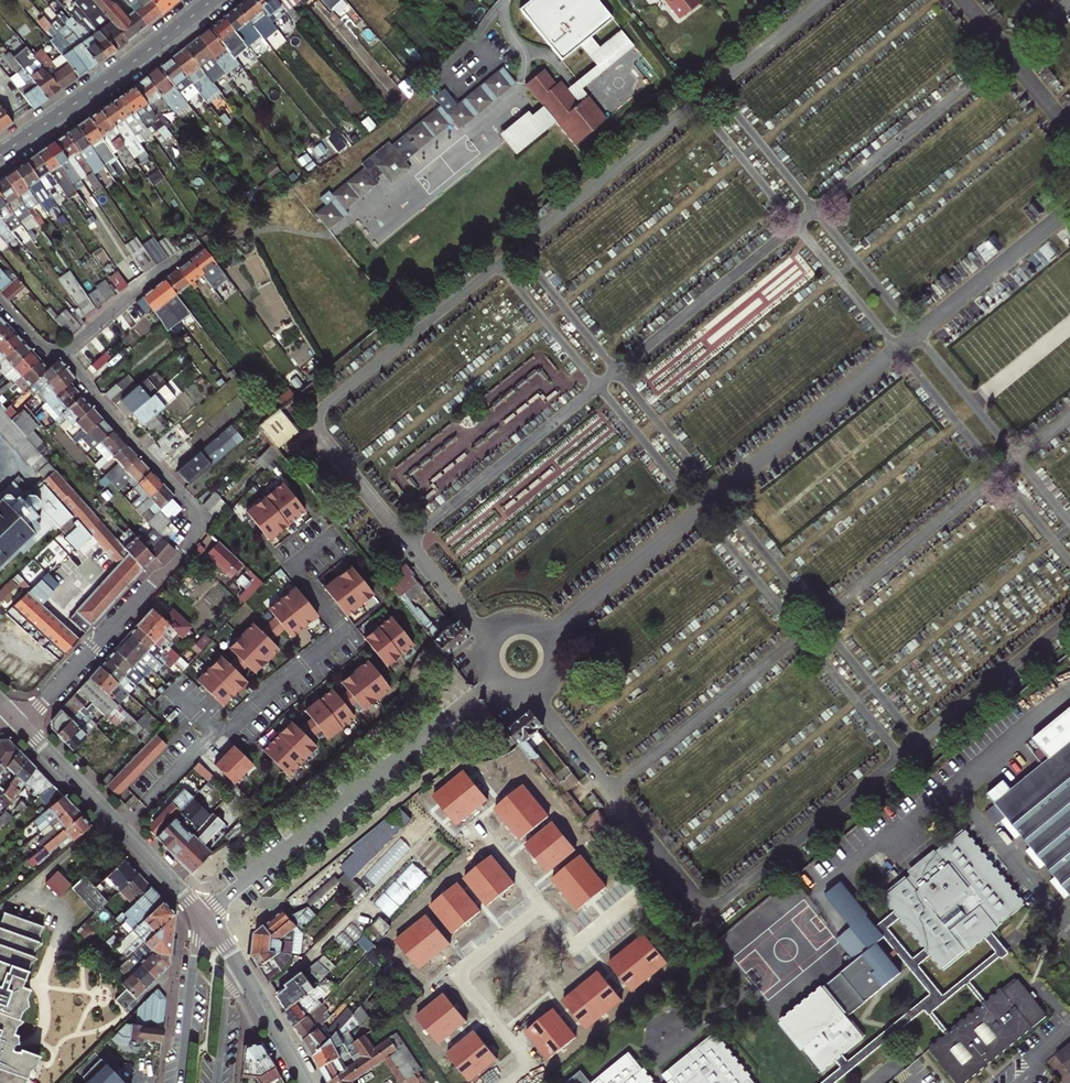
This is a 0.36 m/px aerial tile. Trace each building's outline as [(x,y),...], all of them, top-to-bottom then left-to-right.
[(92,1),(106,18),(127,42),(147,25),(125,0),(91,0),(92,1)] [(147,25),(163,13),(151,0),(125,0),(147,25)] [(163,13),(178,0),(177,0),(151,0),(163,13)] [(278,27),(274,22),(255,0),(244,0),(237,6),(253,26),(262,19),(272,32),(278,27)] [(274,22),(276,20),(273,17),(285,8),(278,0),(255,0),(274,22)] [(285,8),(293,18),(298,14),(290,5),(296,0),(278,0),(285,8)] [(596,0),(532,0),(519,10),(561,62),(579,47),(590,39),(613,21),(596,0)] [(698,3),(696,0),(663,0),(678,19),(698,3)] [(74,19),(106,57),(115,51),(91,22),(77,6),(68,13),(74,19)] [(237,6),(224,17),(244,42),(252,35),(270,57),(274,53),(253,26),(237,6)] [(45,13),(41,15),(61,38),(62,37),(64,40),(72,33),(70,30),(69,31),(66,33),(50,12),(47,15),(45,13)] [(211,28),(230,53),(244,42),(224,17),(211,28)] [(96,18),(91,22),(115,51),(127,42),(106,18),(100,23),(96,18)] [(106,57),(74,19),(65,26),(69,31),(70,30),(72,33),(97,64),(106,57)] [(232,56),(230,53),(211,28),(198,37),(215,60),(221,55),(226,62),(232,56)] [(72,33),(64,40),(87,71),(97,64),(72,33)] [(596,68),(567,92),(578,106),(587,98),(581,91),(633,49),(620,33),(599,49),(590,39),(579,47),(596,68)] [(58,51),(78,76),(87,71),(64,40),(62,37),(61,38),(58,40),(63,46),(58,51)] [(186,47),(200,66),(206,74),(208,73),(206,70),(216,62),(215,60),(198,37),(186,47)] [(232,56),(234,54),(246,44),(244,42),(230,53),(232,56)] [(186,47),(172,58),(186,76),(200,66),(186,47)] [(27,48),(14,58),(46,99),(60,89),(42,66),(40,64),(27,48)] [(58,51),(40,64),(42,66),(60,89),(78,76),(58,51)] [(18,73),(10,79),(20,91),(32,109),(46,99),(14,58),(10,53),(4,57),(18,73)] [(243,65),(234,54),(232,56),(240,67),(243,65)] [(186,76),(172,58),(159,67),(181,96),(194,86),(186,76)] [(159,67),(146,77),(168,105),(175,114),(188,104),(181,96),(159,67)] [(515,85),(502,68),(454,106),(448,99),(388,148),(385,144),(359,165),(362,169),(329,197),(326,192),(317,199),(324,207),(313,216),(326,233),(347,217),(344,212),(377,185),(374,180),(381,175),(390,186),(409,171),(403,163),(450,125),(456,132),(515,85)] [(211,71),(208,73),(206,74),(214,85),(219,81),(211,71)] [(573,147),(605,121),(587,98),(578,106),(559,83),(555,86),(543,71),(524,86),(542,108),(545,112),(550,108),(559,120),(554,124),(573,147)] [(168,105),(146,77),(134,87),(147,106),(152,102),(159,112),(168,105)] [(166,142),(173,137),(152,112),(147,106),(134,87),(122,96),(144,128),(148,125),(154,133),(157,131),(166,142)] [(144,128),(122,96),(110,103),(133,136),(137,133),(143,140),(150,136),(144,128)] [(100,111),(138,168),(140,171),(146,167),(132,147),(134,146),(129,139),(133,136),(110,103),(100,111)] [(12,122),(0,105),(0,106),(0,131),(12,122)] [(559,120),(550,108),(545,112),(542,108),(531,117),(527,113),(498,136),(514,156),(554,124),(559,120)] [(100,111),(88,119),(111,152),(118,148),(134,170),(138,168),(100,111)] [(111,152),(88,119),(77,127),(104,166),(110,176),(115,172),(108,163),(115,158),(111,152)] [(150,136),(154,133),(148,125),(144,128),(150,136)] [(104,166),(77,127),(66,135),(93,174),(104,166)] [(133,136),(138,143),(143,140),(137,133),(133,136)] [(93,174),(66,135),(54,142),(73,170),(77,166),(85,177),(95,191),(101,187),(93,174)] [(138,143),(133,136),(129,139),(134,146),(138,143)] [(54,142),(37,154),(67,198),(72,195),(69,192),(63,182),(61,183),(58,177),(63,174),(71,186),(75,183),(80,180),(73,170),(54,142)] [(26,162),(51,198),(55,196),(61,203),(67,198),(37,154),(26,162)] [(58,209),(51,198),(26,162),(15,170),(40,207),(46,216),(58,209)] [(80,180),(85,177),(77,166),(73,170),(80,180)] [(34,211),(40,207),(15,170),(4,177),(31,217),(35,222),(39,218),(34,211)] [(73,189),(71,186),(63,174),(58,177),(61,183),(63,182),(69,192),(73,189)] [(0,180),(0,196),(20,225),(31,217),(4,177),(0,180)] [(4,226),(10,233),(20,226),(20,225),(0,196),(0,220),(4,226)] [(44,225),(39,218),(35,222),(39,228),(44,225)] [(2,238),(10,233),(4,226),(0,220),(0,236),(2,238)] [(8,246),(2,238),(0,236),(0,254),(8,246)] [(125,247),(133,258),(143,273),(144,274),(156,265),(137,238),(125,247)] [(215,265),(203,250),(190,260),(202,275),(215,265)] [(143,273),(133,258),(126,263),(136,278),(143,273)] [(202,275),(190,260),(177,270),(188,285),(202,275)] [(119,290),(128,284),(116,269),(108,274),(119,290)] [(188,285),(177,270),(163,281),(174,296),(188,285)] [(8,301),(24,287),(15,277),(12,280),(9,277),(7,278),(0,271),(0,292),(8,301)] [(95,308),(86,296),(74,278),(62,286),(78,309),(83,316),(95,308)] [(96,288),(105,301),(114,295),(104,280),(95,286),(96,288)] [(174,296),(163,281),(152,289),(174,319),(177,317),(172,311),(181,304),(177,299),(174,296)] [(213,284),(210,285),(216,293),(218,291),(213,284)] [(216,293),(210,285),(209,285),(206,287),(212,296),(216,293)] [(95,308),(105,301),(96,288),(86,296),(95,308)] [(174,319),(152,289),(141,297),(142,298),(151,309),(165,331),(174,325),(171,321),(174,319)] [(181,297),(177,299),(181,304),(183,307),(186,304),(181,297)] [(144,315),(151,309),(142,298),(135,303),(144,315)] [(183,307),(181,304),(172,311),(177,317),(185,310),(183,307)] [(74,312),(75,312),(80,319),(83,316),(78,309),(74,312)] [(66,311),(55,321),(70,338),(81,327),(71,316),(66,311)] [(80,319),(75,312),(71,316),(81,327),(85,324),(80,319)] [(15,333),(7,324),(0,331),(0,347),(15,333)] [(24,342),(15,333),(0,347),(0,363),(24,342)] [(24,342),(0,363),(0,369),(2,368),(4,370),(7,373),(32,351),(24,342)] [(40,360),(32,351),(7,373),(12,379),(0,389),(0,396),(0,395),(8,389),(40,360)] [(105,363),(101,357),(88,369),(92,375),(105,363)] [(26,389),(32,396),(43,386),(66,368),(59,359),(48,369),(26,389)] [(23,392),(26,389),(48,369),(40,360),(8,389),(10,392),(18,386),(23,392)] [(66,368),(43,386),(52,397),(59,392),(70,383),(75,379),(66,368)] [(105,393),(115,406),(126,396),(137,386),(127,374),(105,393)] [(59,392),(52,397),(41,406),(54,420),(81,396),(70,383),(59,392)] [(9,405),(0,395),(0,396),(0,403),(5,409),(9,405)] [(91,407),(81,396),(54,420),(65,432),(91,407)] [(115,406),(126,418),(137,408),(126,396),(115,406)] [(41,483),(70,516),(58,528),(65,536),(74,528),(71,524),(76,519),(89,533),(100,546),(112,559),(118,565),(129,553),(115,538),(24,436),(10,419),(6,415),(2,411),(5,409),(0,403),(0,431),(31,466),(44,479),(41,483)] [(143,403),(137,408),(126,418),(137,431),(142,427),(154,417),(143,403)] [(13,409),(9,405),(5,409),(2,411),(6,415),(13,409)] [(91,407),(65,432),(76,444),(90,431),(102,419),(91,407)] [(297,431),(279,409),(269,417),(258,426),(267,438),(276,448),(297,431)] [(20,410),(10,419),(24,436),(35,427),(20,410)] [(164,429),(154,417),(142,427),(152,439),(164,429)] [(90,431),(100,443),(113,430),(102,419),(90,431)] [(159,437),(169,449),(188,433),(178,422),(159,437)] [(231,425),(177,471),(189,485),(243,439),(231,425)] [(267,438),(258,426),(253,430),(262,442),(267,438)] [(113,430),(100,443),(95,447),(103,456),(94,464),(99,469),(113,457),(126,444),(113,430)] [(126,444),(113,457),(120,465),(107,478),(111,482),(138,458),(126,444)] [(257,460),(266,468),(279,455),(270,447),(257,460)] [(151,471),(138,458),(111,482),(117,489),(131,477),(137,484),(151,471)] [(163,484),(151,471),(137,484),(132,488),(139,496),(131,504),(135,509),(163,484)] [(18,476),(12,482),(21,491),(27,486),(18,476)] [(491,532),(547,489),(540,480),(517,498),(511,491),(492,507),(499,517),(487,526),(491,532)] [(58,528),(70,516),(41,483),(34,489),(21,491),(12,482),(0,493),(0,569),(0,568),(1,569),(17,555),(16,553),(18,552),(19,553),(20,551),(23,554),(54,524),(58,528)] [(282,483),(245,512),(267,541),(304,511),(282,483)] [(174,496),(163,484),(135,509),(143,517),(152,508),(156,513),(159,509),(171,499),(174,496)] [(203,506),(214,517),(225,505),(230,500),(224,494),(219,499),(214,494),(203,506)] [(181,510),(171,499),(159,509),(170,521),(181,510)] [(158,533),(171,521),(170,521),(159,509),(156,513),(147,521),(158,533)] [(89,533),(76,519),(71,524),(74,528),(65,536),(75,547),(89,533)] [(148,551),(154,556),(162,564),(174,550),(162,538),(158,533),(147,521),(142,525),(133,533),(148,551)] [(143,569),(154,556),(148,551),(133,533),(128,527),(115,538),(129,553),(143,569)] [(456,543),(465,537),(458,527),(445,536),(458,554),(462,551),(456,543)] [(27,592),(44,608),(53,597),(50,594),(100,546),(89,533),(75,547),(32,588),(27,592)] [(237,561),(217,541),(205,554),(225,573),(237,561)] [(129,553),(118,565),(69,619),(84,633),(143,569),(129,553)] [(404,563),(383,581),(432,640),(444,655),(469,634),(457,620),(452,625),(450,623),(438,633),(411,600),(422,590),(411,576),(413,574),(404,563)] [(350,567),(323,588),(345,617),(372,595),(350,567)] [(255,578),(237,599),(243,604),(261,583),(255,578)] [(23,579),(18,584),(26,593),(27,592),(32,588),(23,579)] [(317,616),(294,588),(267,609),(273,617),(278,623),(283,629),(289,638),(317,616)] [(26,593),(11,607),(64,655),(79,639),(63,625),(44,608),(27,592),(26,593)] [(151,609),(136,625),(173,660),(174,661),(176,662),(183,670),(187,665),(167,647),(178,635),(180,637),(189,628),(172,612),(164,622),(151,609)] [(278,623),(273,617),(266,624),(276,635),(278,634),(283,629),(278,623)] [(390,617),(363,639),(385,667),(412,646),(390,617)] [(84,633),(69,619),(63,625),(79,639),(84,633)] [(259,631),(252,624),(227,648),(235,656),(240,661),(245,666),(253,674),(277,649),(270,642),(264,636),(259,631)] [(266,624),(259,631),(264,636),(270,642),(275,637),(276,635),(266,624)] [(173,660),(136,625),(128,634),(152,656),(157,661),(162,665),(165,663),(169,667),(174,661),(173,660)] [(152,656),(128,634),(121,642),(150,669),(154,673),(162,665),(157,661),(152,656)] [(147,672),(150,669),(121,642),(113,650),(137,672),(142,667),(147,672)] [(202,649),(195,642),(190,647),(198,653),(202,649)] [(106,658),(135,685),(138,682),(133,677),(137,672),(113,650),(106,658)] [(195,681),(221,706),(245,682),(238,674),(232,669),(227,663),(219,656),(195,681)] [(240,661),(235,656),(231,660),(242,670),(243,669),(245,666),(240,661)] [(132,688),(135,685),(106,658),(99,666),(123,689),(127,684),(132,688)] [(242,670),(231,660),(227,663),(232,669),(238,674),(240,672),(242,670)] [(389,690),(366,661),(339,683),(346,691),(350,697),(355,703),(362,711),(389,690)] [(127,693),(123,689),(99,666),(89,677),(118,705),(128,694),(127,693)] [(142,677),(147,672),(142,667),(137,672),(142,677)] [(158,683),(161,680),(156,675),(154,673),(150,669),(147,672),(158,683)] [(138,682),(142,677),(137,672),(133,677),(138,682)] [(92,703),(98,708),(105,715),(107,717),(117,706),(118,705),(89,677),(79,688),(90,698),(88,699),(92,703)] [(127,693),(132,688),(127,684),(123,689),(127,693)] [(90,698),(79,688),(74,694),(84,703),(88,699),(90,698)] [(337,698),(330,690),(303,711),(310,719),(315,725),(319,732),(326,740),(353,718),(346,710),(342,704),(337,698)] [(343,693),(341,694),(351,707),(355,703),(350,697),(346,691),(343,693)] [(57,734),(85,704),(84,703),(74,694),(51,720),(51,728),(57,734)] [(132,698),(128,694),(118,705),(117,706),(121,710),(132,698)] [(340,696),(337,698),(342,704),(346,710),(351,707),(341,694),(340,696)] [(85,704),(57,734),(64,742),(91,715),(98,708),(92,703),(88,707),(85,704)] [(163,727),(147,712),(137,722),(128,714),(127,715),(121,710),(117,706),(107,717),(116,726),(123,719),(132,728),(129,731),(145,746),(155,735),(163,727)] [(986,795),(995,805),(1006,818),(1002,821),(1016,839),(1020,836),(1030,848),(1026,851),(1041,869),(1045,866),(1055,878),(1051,881),(1065,898),(1069,895),(1069,897),(1069,708),(1032,739),(1040,749),(1032,755),(1041,766),(1012,790),(1003,780),(986,795)] [(539,771),(575,815),(602,849),(612,841),(605,832),(610,828),(602,819),(604,818),(597,809),(588,817),(565,790),(577,781),(566,766),(554,776),(526,741),(538,731),(537,729),(543,724),(531,710),(506,731),(518,745),(534,766),(539,771)] [(91,715),(64,742),(72,750),(97,725),(91,719),(93,716),(91,715)] [(305,723),(304,724),(309,731),(313,736),(319,732),(315,725),(310,719),(305,723)] [(289,722),(261,751),(286,776),(315,747),(308,740),(302,734),(297,729),(289,722)] [(302,726),(297,729),(302,734),(308,740),(313,736),(309,731),(304,724),(302,726)] [(165,745),(155,735),(145,746),(128,763),(138,772),(165,745)] [(2,771),(17,749),(8,740),(0,740),(0,774),(2,771)] [(252,764),(234,745),(214,765),(233,783),(252,764)] [(527,771),(529,770),(534,766),(518,745),(510,751),(527,771)] [(5,780),(8,783),(25,758),(17,749),(2,771),(8,776),(5,780)] [(507,764),(504,754),(501,756),(491,759),(486,760),(490,770),(507,764)] [(39,795),(51,785),(25,758),(8,783),(9,784),(3,794),(10,802),(24,783),(34,790),(31,793),(37,797),(39,795)] [(215,769),(204,758),(198,764),(202,767),(210,775),(215,769)] [(342,891),(356,904),(476,780),(457,762),(405,805),(416,815),(353,881),(346,887),(342,891)] [(138,772),(128,763),(114,778),(106,786),(115,795),(121,790),(138,772)] [(534,766),(529,770),(534,775),(539,771),(534,766)] [(210,775),(202,767),(193,777),(186,775),(184,777),(192,784),(199,791),(212,778),(210,775)] [(212,778),(229,795),(234,788),(215,769),(210,775),(212,778)] [(102,781),(106,786),(114,778),(109,773),(102,781)] [(184,789),(193,798),(199,791),(192,784),(184,777),(178,783),(181,786),(143,825),(147,828),(184,789)] [(39,795),(44,802),(57,791),(51,785),(39,795)] [(155,837),(188,803),(193,798),(184,789),(147,828),(155,837)] [(597,809),(603,804),(593,793),(587,798),(597,809)] [(10,802),(3,794),(0,798),(0,803),(6,807),(10,802)] [(40,831),(71,805),(62,796),(31,822),(40,831)] [(25,807),(20,802),(9,816),(3,811),(0,816),(0,828),(25,807)] [(205,821),(188,803),(155,837),(172,855),(205,821)] [(40,848),(65,828),(81,815),(71,805),(40,831),(38,833),(42,838),(36,843),(40,848)] [(996,827),(1002,821),(1006,818),(995,805),(985,813),(996,827)] [(399,809),(355,853),(366,864),(410,819),(399,809)] [(67,836),(71,841),(90,826),(81,815),(65,828),(25,861),(31,868),(57,845),(67,836)] [(229,834),(210,816),(205,821),(172,855),(191,874),(223,840),(225,843),(236,837),(241,832),(238,828),(229,834)] [(963,831),(928,859),(930,861),(907,879),(905,877),(882,896),(944,971),(1025,906),(963,831)] [(57,845),(61,850),(71,841),(67,836),(57,845)] [(351,879),(366,864),(355,853),(341,868),(346,874),(351,879)] [(928,859),(905,877),(907,879),(930,861),(928,859)] [(117,892),(123,886),(136,874),(123,860),(104,878),(117,892)] [(392,917),(431,875),(415,861),(376,903),(392,917)] [(56,874),(44,885),(57,899),(69,888),(56,874)] [(133,901),(136,899),(148,887),(136,874),(123,886),(117,892),(130,905),(130,904),(133,901)] [(346,887),(353,881),(351,879),(346,874),(340,881),(346,887)] [(106,902),(83,877),(70,891),(93,915),(106,902)] [(126,937),(131,931),(162,902),(148,887),(136,899),(133,901),(130,904),(130,905),(120,914),(125,919),(122,921),(118,925),(116,927),(126,937)] [(124,960),(130,955),(173,914),(162,902),(131,931),(126,937),(113,949),(124,960)] [(283,911),(264,927),(272,936),(290,920),(298,927),(303,932),(317,917),(308,908),(288,917),(283,911)] [(113,920),(118,925),(122,921),(125,919),(120,914),(120,913),(113,920)] [(153,979),(167,966),(174,914),(173,914),(130,955),(153,979)] [(27,1071),(35,1065),(37,1056),(19,1050),(19,1052),(15,1051),(15,1053),(11,1052),(12,1050),(11,1050),(12,1044),(16,1044),(16,1036),(12,1034),(15,1026),(21,1021),(17,1020),(20,1012),(26,1007),(24,999),(27,990),(20,988),(28,964),(34,959),(30,957),(33,949),(39,944),(37,937),(40,928),(1,915),(0,917),(0,1082),(23,1082),(27,1071)] [(293,930),(298,927),(290,920),(272,936),(264,927),(255,934),(253,955),(269,982),(284,973),(291,964),(292,959),(295,933),(294,931),(293,930)] [(382,932),(396,940),(400,932),(386,924),(382,932)] [(292,959),(304,955),(301,955),(303,932),(298,927),(293,930),(294,931),(295,933),(292,959)] [(363,935),(375,946),(380,950),(387,941),(371,927),(363,935)] [(363,935),(359,940),(371,950),(375,946),(363,935)] [(306,970),(320,981),(329,972),(338,963),(326,951),(317,961),(306,970)] [(144,989),(153,979),(130,955),(124,960),(120,965),(144,989)] [(544,973),(550,968),(543,959),(537,964),(544,973)] [(133,999),(144,989),(120,965),(110,974),(123,989),(133,999)] [(313,986),(303,972),(285,986),(288,988),(278,996),(287,1011),(312,991),(310,989),(313,986)] [(417,989),(402,972),(397,976),(412,993),(417,989)] [(141,1040),(160,1041),(166,979),(145,1000),(143,1026),(125,1025),(110,1039),(117,1046),(130,1047),(132,1050),(138,1050),(141,1047),(141,1040)] [(1014,979),(928,1051),(955,1082),(966,1082),(1046,1017),(1032,1001),(1036,997),(1032,992),(1028,996),(1014,979)] [(318,999),(320,1000),(321,999),(319,997),(325,993),(322,989),(323,988),(320,985),(319,986),(312,991),(287,1011),(284,1013),(293,1028),(308,1017),(304,1012),(318,999)] [(820,1074),(865,1037),(852,1020),(850,1022),(844,1015),(847,1013),(825,987),(823,989),(821,987),(780,1021),(781,1022),(779,1024),(801,1051),(803,1049),(808,1056),(806,1058),(820,1074)] [(112,999),(123,1010),(133,999),(123,989),(112,999)] [(308,1017),(317,1009),(322,1004),(320,1000),(318,999),(304,1012),(308,1017)] [(359,1007),(363,1011),(371,1004),(366,1000),(359,1007)] [(326,1045),(313,1056),(327,1082),(331,1080),(347,1068),(343,1062),(351,1057),(353,1055),(348,1047),(355,1042),(347,1032),(368,1017),(363,1011),(359,1007),(353,1014),(332,1038),(328,1043),(326,1045)] [(317,1009),(308,1017),(293,1028),(302,1042),(304,1041),(319,1030),(324,1024),(326,1022),(317,1009)] [(328,1031),(332,1038),(353,1014),(348,1009),(328,1031)] [(328,1043),(332,1038),(328,1031),(324,1024),(319,1030),(328,1043)] [(328,1043),(319,1030),(304,1041),(313,1056),(326,1045),(328,1043)] [(661,1077),(666,1082),(754,1082),(713,1034),(661,1077)] [(355,1042),(348,1047),(353,1055),(351,1057),(355,1063),(347,1068),(331,1080),(333,1082),(350,1082),(352,1082),(384,1059),(400,1082),(420,1082),(414,1074),(390,1039),(374,1050),(364,1035),(355,1042)] [(396,1035),(390,1039),(414,1074),(420,1070),(396,1035)] [(244,1046),(241,1073),(254,1075),(259,1082),(274,1082),(281,1079),(260,1042),(244,1046)] [(1069,1072),(1069,1044),(1056,1055),(1069,1072)] [(628,1054),(591,1082),(652,1082),(628,1054)] [(100,1056),(72,1082),(126,1082),(100,1056)] [(565,1082),(589,1082),(579,1071),(565,1082)]
